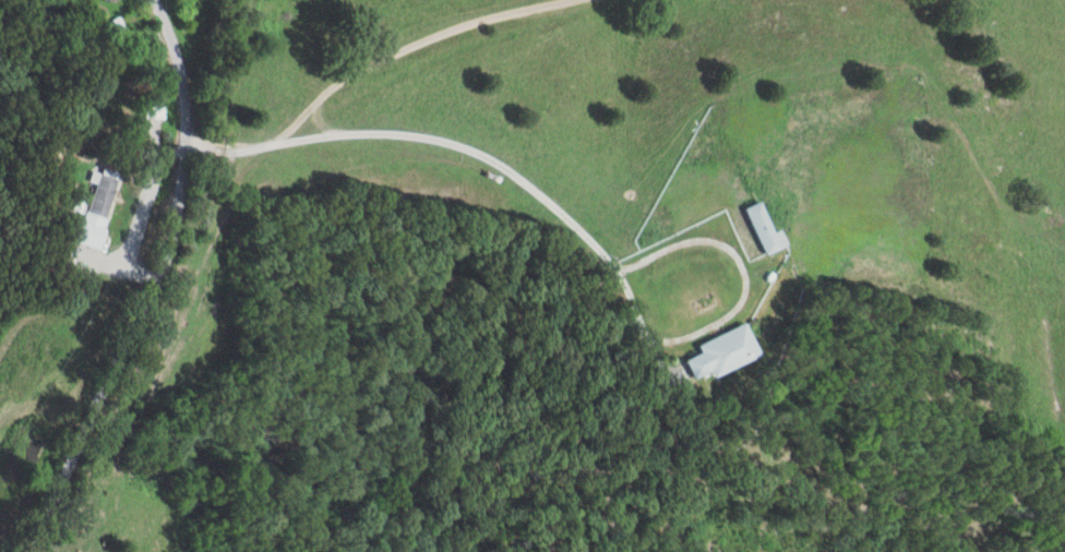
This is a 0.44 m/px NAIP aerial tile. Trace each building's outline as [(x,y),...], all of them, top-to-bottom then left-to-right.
[(67,243),(94,250),(114,179),(86,170),(83,181),(90,183),(84,205),(71,201),(68,211),(76,213),(67,243)] [(781,245),(774,229),(766,232),(753,201),(738,207),(758,255),(781,245)] [(752,357),(737,324),(690,344),(694,353),(677,360),(686,380),(705,372),(706,377),(752,357)]
